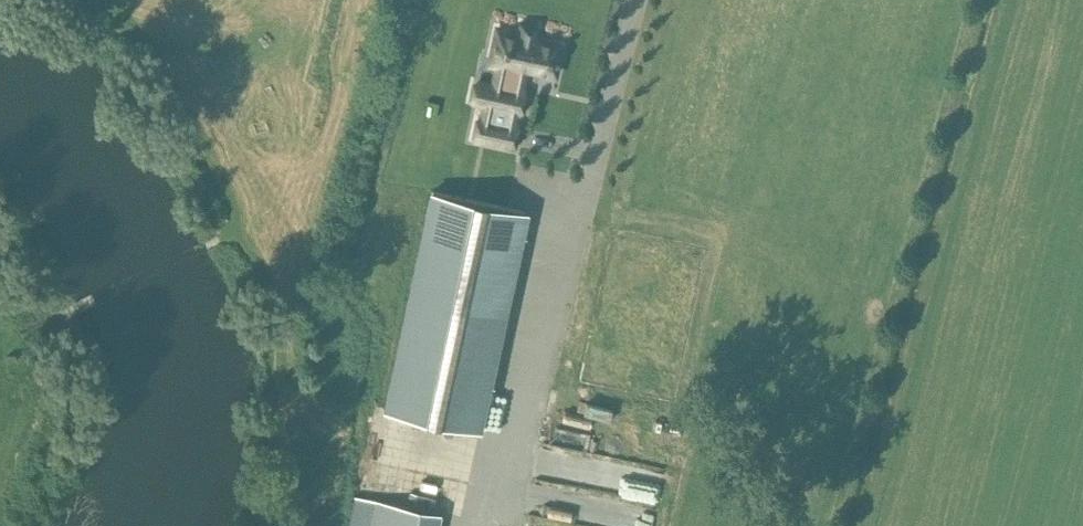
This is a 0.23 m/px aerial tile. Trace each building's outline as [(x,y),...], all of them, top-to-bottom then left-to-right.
[(565,40),(501,26),(493,58),(503,60),(498,81),(490,79),(484,100),(489,102),(486,116),(481,115),(476,136),(514,145),(519,124),(514,123),(518,108),(522,110),(527,88),(523,86),(528,65),(558,71),(565,40)] [(408,300),(384,409),(480,430),(504,321),(528,211),(431,190),(408,300)] [(515,278),(510,310),(524,312),(529,280),(515,278)] [(353,496),(347,525),(437,525),(440,511),(353,496)]
